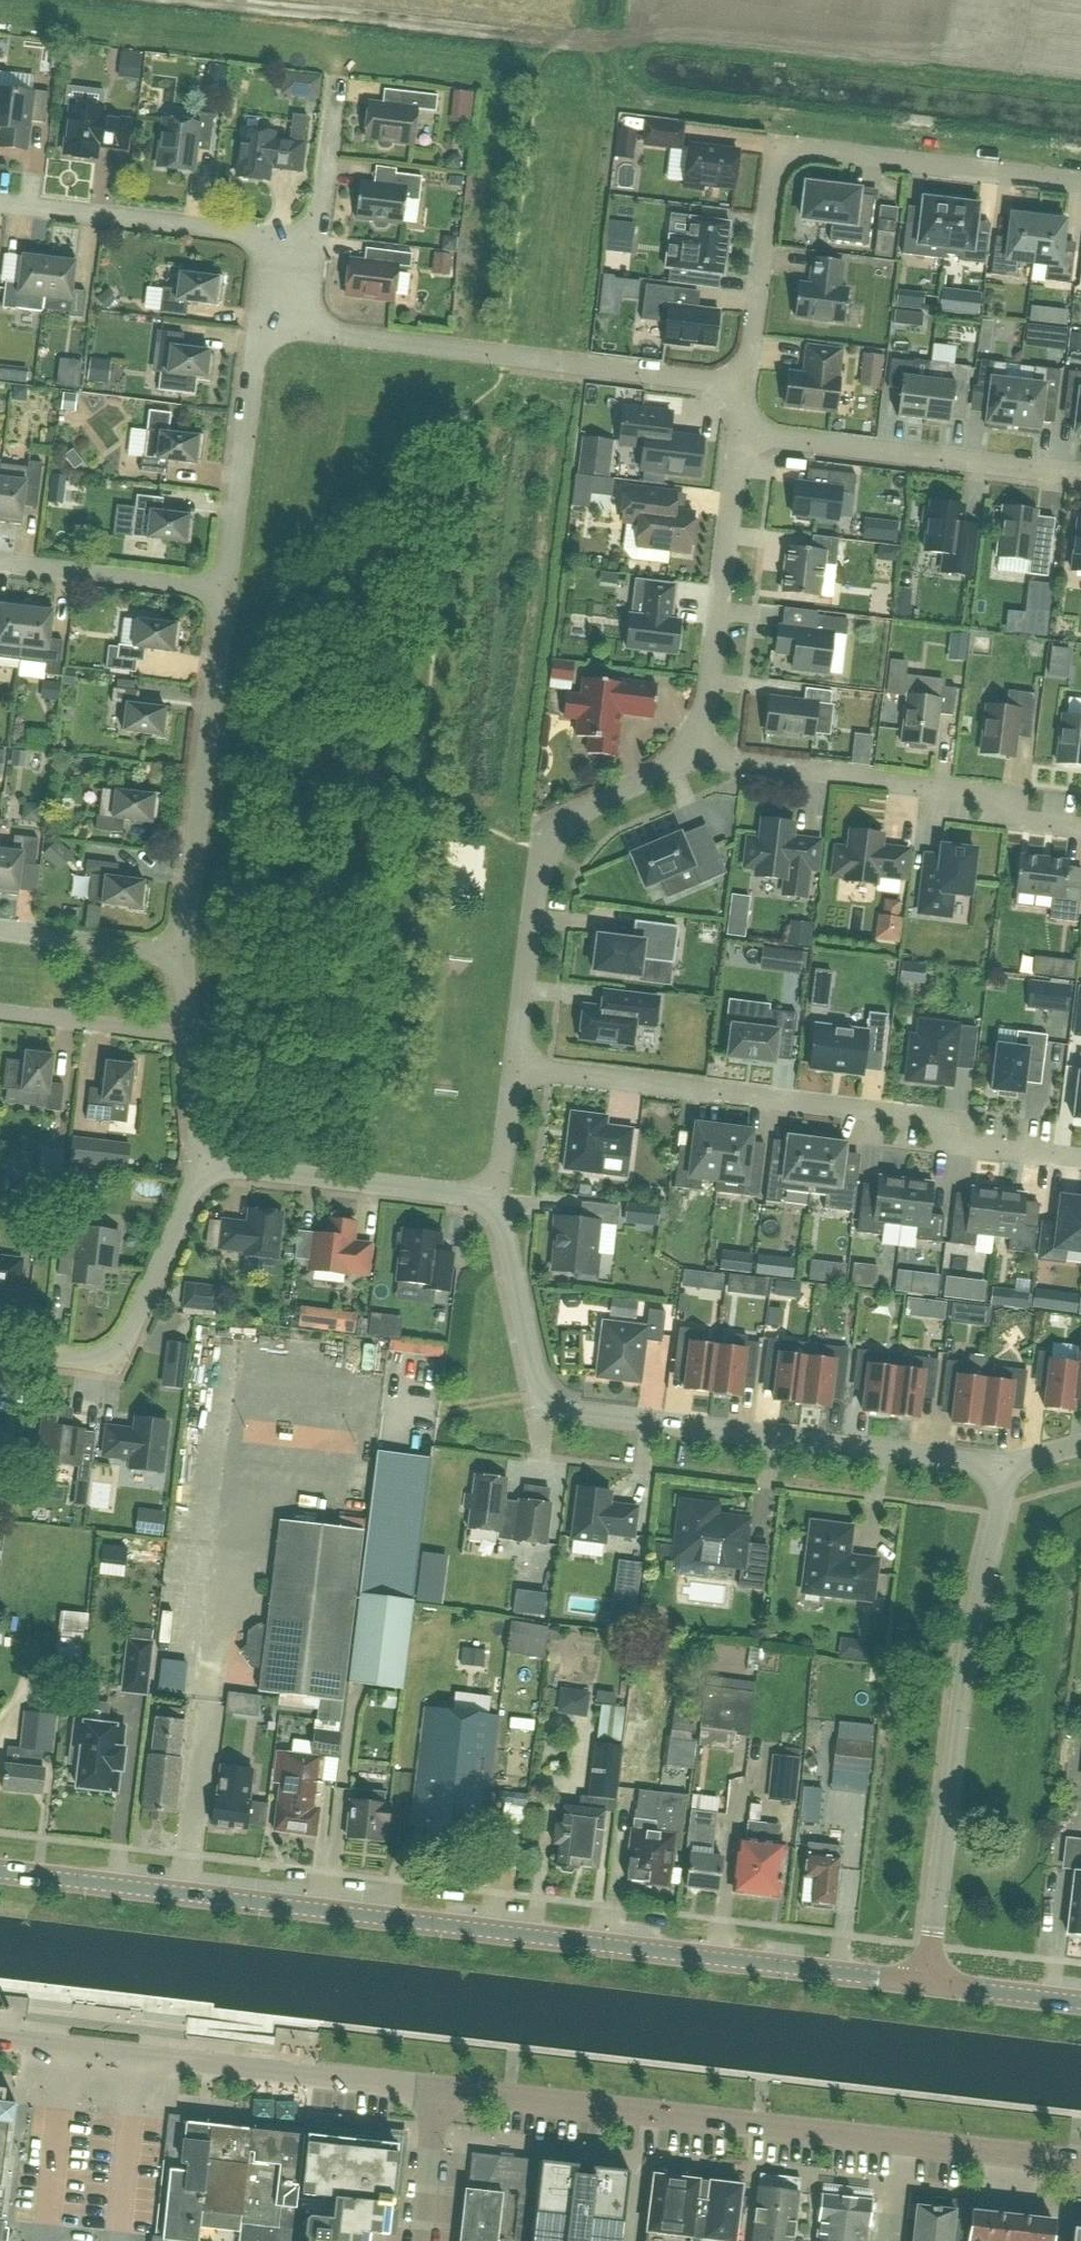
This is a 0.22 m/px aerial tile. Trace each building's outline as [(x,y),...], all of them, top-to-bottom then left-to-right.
[(126,55),(124,73),(139,75),(142,57),(126,55)] [(211,68),(208,92),(221,94),(224,69),(211,68)] [(322,101),(324,78),(306,76),(303,98),(322,101)] [(0,148),(26,151),(29,123),(45,124),(49,94),(33,92),(32,95),(0,91),(0,129),(3,129),(0,148)] [(378,141),(377,145),(380,149),(388,150),(392,147),(392,143),(413,145),(417,111),(436,113),(438,97),(405,93),(403,108),(370,104),(366,140),(378,141)] [(454,93),(453,103),(470,105),(471,95),(454,93)] [(102,110),(71,106),(67,137),(63,140),(62,149),(65,153),(65,156),(96,160),(97,146),(126,150),(130,122),(101,119),(102,110)] [(646,122),(647,112),(624,110),(623,120),(646,122)] [(158,167),(193,172),(197,140),(211,142),(214,116),(200,114),(199,125),(164,120),(158,167)] [(268,181),(270,168),(301,172),(304,144),(308,117),(293,115),(289,142),(273,140),(274,135),(243,131),(237,178),(268,181)] [(682,127),(647,122),(644,144),(680,149),(682,127)] [(633,142),(634,133),(619,131),(618,140),(633,142)] [(738,154),(689,148),(684,187),(703,190),(703,185),(734,189),(738,154)] [(447,161),(446,168),(459,170),(460,158),(453,157),(447,161)] [(395,175),(394,188),(360,184),(356,219),(374,221),(373,225),(376,229),(384,230),(388,227),(388,223),(402,225),(406,201),(419,202),(422,178),(395,175)] [(868,246),(874,198),(859,196),(859,191),(806,185),(802,220),(832,224),(829,242),(868,246)] [(944,256),(951,198),(938,196),(937,201),(923,199),(920,226),(906,224),(902,255),(944,261),(945,256),(944,256)] [(965,199),(951,198),(944,256),(945,256),(959,257),(958,262),(985,266),(989,234),(975,233),(979,206),(964,204),(965,199)] [(879,221),(896,223),(898,208),(881,207),(879,221)] [(1033,264),(1038,220),(1033,219),(1034,215),(1012,212),(1008,247),(995,245),(991,276),(1016,279),(1019,262),(1033,264)] [(1043,220),(1038,220),(1033,264),(1046,266),(1044,282),(1070,285),(1074,254),(1061,253),(1065,219),(1043,216),(1043,220)] [(730,224),(690,219),(683,270),(670,268),(668,284),(697,288),(699,274),(724,277),(730,224)] [(879,221),(877,233),(894,235),(896,223),(879,221)] [(610,223),(607,251),(630,253),(633,226),(610,223)] [(877,233),(876,247),(893,249),(894,235),(877,233)] [(6,283),(3,309),(16,311),(16,310),(42,313),(43,299),(44,299),(50,256),(23,252),(19,285),(6,283)] [(384,265),(350,261),(346,296),(393,302),(397,267),(411,269),(412,255),(386,252),(384,265)] [(436,255),(434,273),(449,275),(451,257),(436,255)] [(50,256),(44,299),(71,303),(69,318),(82,319),(86,293),(72,291),(76,259),(50,256)] [(830,322),(844,323),(848,292),(839,291),(843,263),(814,259),(810,287),(798,286),(795,317),(814,320),(817,324),(826,325),(830,322)] [(163,288),(160,313),(186,317),(188,303),(216,307),(216,303),(221,304),(224,277),(208,275),(208,278),(180,274),(178,289),(163,288)] [(604,276),(600,314),(617,317),(622,281),(613,280),(614,277),(604,276)] [(664,345),(689,348),(689,345),(715,348),(719,312),(673,306),(675,289),(645,286),(641,321),(666,324),(664,345)] [(110,290),(99,299),(108,310),(119,301),(110,290)] [(952,313),(955,291),(942,290),(940,312),(952,313)] [(897,292),(895,307),(904,307),(905,293),(897,292)] [(489,302),(487,327),(498,327),(499,302),(489,302)] [(1051,310),(1049,325),(1066,327),(1068,312),(1051,310)] [(895,311),(893,324),(904,326),(905,313),(895,311)] [(1024,347),(1037,348),(1040,327),(1027,325),(1024,347)] [(157,332),(156,346),(171,348),(167,373),(161,372),(158,391),(195,396),(197,381),(211,383),(214,356),(210,356),(210,352),(182,349),(184,335),(157,332)] [(1070,351),(1080,352),(1080,348),(1080,335),(1072,334),(1070,351)] [(980,340),(978,351),(989,352),(990,342),(980,340)] [(841,352),(808,348),(804,377),(789,375),(788,387),(784,390),(783,399),(786,403),(786,406),(835,412),(839,381),(837,381),(841,352)] [(859,386),(879,389),(883,356),(863,354),(859,386)] [(87,382),(102,384),(105,362),(90,360),(87,382)] [(929,381),(929,377),(931,363),(913,361),(912,363),(891,361),(887,388),(901,390),(897,418),(924,421),(929,381)] [(985,429),(1005,431),(1006,427),(1013,427),(1018,383),(1004,382),(1006,365),(980,362),(977,388),(990,390),(985,429)] [(929,381),(924,421),(950,424),(953,400),(967,401),(971,368),(946,365),(931,363),(929,377),(929,381)] [(64,366),(61,387),(79,389),(81,369),(64,366)] [(1019,433),(1038,435),(1043,396),(1056,398),(1060,371),(1034,368),(1032,385),(1018,383),(1013,427),(1019,428),(1019,433)] [(1069,373),(1065,399),(1079,401),(1074,435),(1079,436),(1079,440),(1080,440),(1080,374),(1069,373)] [(14,387),(13,400),(21,400),(26,396),(26,388),(14,387)] [(64,394),(62,409),(75,410),(76,396),(64,394)] [(620,445),(644,448),(641,470),(699,477),(703,441),(669,437),(672,415),(624,410),(620,445)] [(131,429),(128,457),(142,458),(140,472),(167,475),(168,462),(196,466),(197,462),(201,463),(204,436),(189,434),(188,437),(169,434),(171,414),(149,411),(147,431),(131,429)] [(611,478),(616,441),(584,438),(580,474),(611,478)] [(2,465),(1,465),(0,472),(0,524),(21,526),(24,507),(27,508),(33,503),(33,495),(38,496),(42,464),(29,463),(28,469),(2,465)] [(840,494),(853,496),(856,476),(828,473),(826,488),(797,485),(793,516),(797,516),(797,521),(810,523),(811,518),(837,521),(840,494)] [(576,475),(573,506),(587,507),(588,493),(608,496),(610,479),(580,475),(576,475)] [(61,504),(64,478),(50,476),(47,503),(61,504)] [(689,554),(694,514),(674,512),(676,494),(626,488),(622,523),(640,526),(637,548),(689,554)] [(136,511),(132,538),(176,543),(175,546),(191,548),(194,521),(190,521),(190,517),(162,514),(164,500),(137,497),(136,511)] [(970,577),(976,528),(961,526),(963,507),(931,503),(930,510),(926,509),(924,525),(928,526),(925,552),(945,555),(942,573),(970,577)] [(1047,578),(1052,539),(1035,537),(1038,513),(1002,508),(996,558),(1030,562),(1028,575),(1047,578)] [(1078,522),(1072,572),(1080,573),(1080,522),(1078,522)] [(865,523),(864,540),(897,543),(898,526),(865,523)] [(836,567),(839,540),(812,537),(811,550),(789,548),(783,594),(819,598),(823,565),(836,567)] [(879,548),(878,555),(882,560),(896,562),(897,550),(879,548)] [(626,649),(676,655),(680,623),(670,622),(674,587),(635,582),(631,617),(630,617),(626,649)] [(1030,585),(1024,633),(1044,636),(1050,587),(1030,585)] [(873,586),(870,609),(888,611),(891,588),(873,586)] [(0,602),(0,603),(0,660),(20,662),(27,605),(0,602)] [(50,640),(54,608),(27,605),(20,662),(46,665),(45,676),(59,677),(63,642),(50,640)] [(895,607),(894,620),(909,621),(910,609),(895,607)] [(815,632),(779,628),(776,653),(794,656),(793,670),(828,674),(833,635),(846,637),(848,621),(817,617),(815,632)] [(166,622),(165,624),(125,619),(122,647),(119,646),(119,648),(109,647),(106,670),(136,674),(137,662),(144,663),(145,650),(173,653),(174,650),(178,650),(181,624),(166,622)] [(952,635),(950,652),(964,654),(966,636),(952,635)] [(1052,649),(1049,675),(1066,677),(1070,651),(1052,649)] [(18,680),(20,662),(0,660),(0,678),(18,680)] [(158,662),(156,674),(178,677),(180,666),(158,662)] [(573,665),(552,663),(550,678),(571,681),(573,665)] [(890,663),(886,694),(902,695),(906,665),(890,663)] [(66,671),(64,684),(73,685),(75,672),(66,671)] [(582,698),(566,696),(563,718),(579,720),(576,738),(590,739),(588,755),(614,758),(620,714),(653,718),(657,687),(611,681),(611,683),(584,680),(582,698)] [(127,705),(123,732),(152,736),(151,739),(167,741),(170,714),(166,713),(166,710),(138,706),(140,693),(135,692),(136,683),(118,681),(117,690),(113,690),(112,703),(127,705)] [(47,682),(45,699),(56,700),(58,683),(47,682)] [(910,745),(910,749),(925,751),(926,747),(935,748),(939,715),(953,717),(956,690),(942,688),(941,700),(907,696),(901,744),(910,745)] [(770,698),(766,734),(813,740),(813,734),(829,736),(833,707),(830,706),(832,693),(806,689),(804,703),(770,698)] [(1031,726),(1035,695),(1017,693),(1015,710),(987,707),(981,754),(1014,758),(1018,724),(1031,726)] [(1057,763),(1080,766),(1080,719),(1063,716),(1057,763)] [(856,735),(853,765),(869,767),(872,737),(856,735)] [(13,752),(12,763),(25,764),(26,754),(13,752)] [(144,795),(103,790),(99,817),(98,817),(96,831),(122,834),(124,821),(152,824),(152,821),(157,821),(160,795),(145,793),(144,795)] [(748,850),(747,854),(747,858),(749,862),(753,865),(757,866),(755,877),(785,881),(783,896),(805,899),(809,870),(817,871),(820,842),(792,839),(794,825),(762,821),(760,844),(755,844),(751,846),(748,850)] [(841,874),(845,875),(845,882),(876,885),(877,876),(905,880),(909,851),(881,848),(882,836),(851,832),(848,853),(844,853),(840,855),(837,859),(836,863),(836,867),(838,871),(841,874)] [(691,859),(680,834),(630,855),(644,889),(692,869),(699,886),(726,874),(715,849),(691,859)] [(18,897),(22,865),(35,867),(39,840),(14,837),(13,852),(0,851),(0,895),(18,897)] [(57,842),(45,856),(57,867),(69,854),(57,842)] [(962,847),(950,845),(947,848),(942,847),(938,880),(923,878),(918,914),(945,917),(948,894),(970,897),(975,852),(964,850),(962,847)] [(1065,888),(1068,863),(1020,857),(1015,892),(1053,897),(1050,920),(1077,923),(1080,890),(1065,888)] [(118,866),(87,862),(86,876),(92,876),(88,902),(102,904),(102,905),(130,909),(130,911),(145,913),(149,887),(144,886),(145,883),(117,879),(118,866)] [(877,916),(874,941),(899,944),(903,919),(898,918),(900,902),(884,900),(882,916),(877,916)] [(598,937),(597,940),(592,940),(590,957),(595,957),(593,972),(640,978),(642,960),(673,964),(678,928),(635,923),(633,941),(598,937)] [(791,926),(789,944),(810,947),(812,928),(791,926)] [(802,953),(762,948),(759,970),(799,975),(802,953)] [(1035,958),(1033,975),(1073,980),(1075,963),(1035,958)] [(814,971),(812,985),(829,987),(831,973),(814,971)] [(1074,985),(1048,982),(1045,1006),(1071,1009),(1074,985)] [(602,1009),(584,1007),(580,1040),(610,1043),(610,1046),(612,1048),(623,1050),(626,1048),(626,1045),(632,1046),(635,1025),(655,1028),(659,998),(604,992),(602,1009)] [(728,1054),(727,1059),(746,1061),(756,1063),(756,1062),(774,1064),(777,1039),(793,1041),(796,1015),(768,1011),(734,1007),(732,1026),(730,1036),(725,1035),(723,1054),(728,1054)] [(815,1027),(810,1069),(835,1072),(842,1073),(863,1075),(866,1053),(883,1055),(888,1016),(869,1013),(867,1033),(815,1027)] [(944,1075),(952,1068),(972,1071),(977,1029),(928,1023),(926,1038),(911,1037),(906,1081),(942,1085),(944,1075)] [(998,1092),(998,1096),(1015,1099),(1016,1094),(1023,1095),(1027,1062),(1043,1064),(1047,1036),(1017,1032),(1015,1048),(997,1045),(991,1091),(998,1092)] [(47,1109),(47,1111),(60,1112),(64,1086),(50,1084),(54,1056),(50,1056),(51,1052),(24,1048),(22,1062),(6,1060),(3,1090),(21,1092),(38,1094),(37,1108),(47,1109)] [(103,1091),(90,1089),(86,1120),(110,1123),(112,1104),(129,1106),(133,1077),(136,1078),(138,1062),(111,1059),(110,1063),(107,1063),(103,1091)] [(1079,1072),(1073,1120),(1080,1121),(1080,1073),(1079,1072)] [(606,1127),(607,1117),(571,1113),(564,1170),(600,1175),(603,1155),(629,1158),(633,1130),(606,1127)] [(696,1126),(692,1158),(678,1156),(674,1188),(701,1192),(702,1178),(718,1180),(724,1130),(696,1126)] [(752,1133),(724,1130),(718,1180),(716,1193),(758,1199),(762,1167),(748,1165),(752,1133)] [(782,1191),(810,1194),(817,1141),(810,1141),(810,1136),(789,1134),(785,1164),(770,1163),(765,1202),(780,1204),(782,1191)] [(817,1141),(810,1194),(825,1196),(824,1210),(853,1213),(857,1178),(842,1176),(846,1141),(824,1138),(824,1142),(817,1141)] [(114,1168),(117,1145),(86,1141),(83,1164),(114,1168)] [(41,1148),(37,1180),(60,1183),(64,1151),(41,1148)] [(10,1157),(7,1175),(30,1178),(32,1160),(10,1157)] [(900,1226),(906,1180),(879,1177),(875,1209),(860,1207),(857,1233),(883,1236),(884,1224),(900,1226)] [(933,1183),(906,1180),(900,1226),(917,1228),(915,1240),(941,1243),(944,1217),(929,1215),(933,1183)] [(977,1235),(993,1237),(999,1191),(972,1188),(968,1220),(953,1218),(950,1244),(975,1248),(977,1235)] [(999,1191),(993,1237),(1009,1239),(1008,1251),(1033,1255),(1037,1228),(1022,1226),(1025,1194),(999,1191)] [(1075,1200),(1075,1203),(1062,1201),(1058,1230),(1043,1228),(1040,1259),(1065,1262),(1067,1249),(1070,1249),(1070,1250),(1080,1251),(1080,1201),(1075,1200)] [(597,1273),(598,1259),(595,1256),(596,1256),(595,1255),(598,1224),(617,1226),(619,1208),(582,1204),(580,1220),(556,1218),(556,1220),(558,1220),(553,1271),(573,1273),(574,1274),(574,1273),(577,1277),(590,1278),(597,1273)] [(625,1205),(624,1223),(636,1225),(638,1206),(625,1205)] [(244,1255),(277,1259),(282,1215),(250,1211),(248,1225),(223,1222),(220,1249),(244,1252),(244,1255)] [(98,1286),(101,1267),(115,1269),(119,1234),(81,1229),(82,1220),(65,1218),(58,1275),(74,1277),(73,1283),(98,1286)] [(355,1224),(329,1221),(328,1237),(313,1235),(309,1270),(349,1275),(349,1273),(367,1275),(370,1246),(353,1244),(355,1224)] [(448,1293),(453,1254),(439,1252),(441,1234),(404,1230),(403,1236),(399,1236),(397,1249),(401,1250),(397,1283),(423,1286),(423,1290),(448,1293)] [(752,1256),(742,1255),(739,1274),(749,1276),(752,1256)] [(773,1258),(757,1257),(755,1276),(771,1278),(773,1258)] [(19,1289),(22,1261),(0,1259),(0,1287),(19,1289)] [(828,1264),(826,1284),(844,1286),(846,1266),(828,1264)] [(866,1267),(863,1289),(875,1291),(878,1268),(866,1267)] [(683,1271),(681,1289),(699,1291),(702,1274),(683,1271)] [(935,1298),(937,1279),(913,1276),(910,1295),(935,1298)] [(727,1277),(726,1294),(742,1296),(744,1279),(727,1277)] [(946,1279),(943,1299),(963,1302),(966,1282),(946,1279)] [(775,1283),(774,1297),(786,1298),(788,1284),(775,1283)] [(183,1307),(215,1312),(218,1289),(186,1285),(183,1307)] [(992,1288),(990,1305),(1027,1310),(1029,1293),(992,1288)] [(1056,1295),(1034,1292),(1032,1309),(1054,1312),(1056,1295)] [(611,1300),(609,1318),(635,1321),(637,1303),(611,1300)] [(931,1303),(930,1315),(945,1317),(946,1305),(931,1303)] [(952,1305),(950,1318),(965,1319),(966,1307),(952,1305)] [(830,1320),(852,1323),(854,1313),(832,1309),(830,1320)] [(603,1322),(596,1379),(641,1384),(646,1342),(662,1344),(666,1313),(649,1311),(647,1327),(603,1322)] [(301,1314),(299,1328),(353,1335),(355,1321),(301,1314)] [(688,1363),(684,1390),(712,1393),(718,1347),(702,1345),(703,1332),(679,1329),(675,1362),(688,1363)] [(712,1393),(740,1397),(743,1370),(755,1372),(759,1344),(746,1343),(747,1337),(736,1336),(734,1349),(718,1347),(712,1393)] [(368,1366),(383,1368),(387,1342),(371,1340),(368,1366)] [(777,1374),(773,1401),(801,1404),(807,1358),(791,1356),(792,1343),(768,1340),(764,1373),(777,1374)] [(390,1342),(389,1351),(441,1358),(442,1349),(390,1342)] [(801,1404),(829,1408),(832,1381),(845,1383),(849,1350),(825,1347),(823,1360),(807,1358),(801,1404)] [(866,1385),(863,1412),(890,1415),(896,1369),(880,1367),(881,1354),(857,1351),(853,1384),(866,1385)] [(1044,1408),(1073,1411),(1074,1400),(1073,1399),(1077,1365),(1050,1362),(1051,1354),(1038,1352),(1035,1380),(1047,1381),(1044,1408)] [(187,1360),(169,1358),(165,1388),(183,1390),(187,1360)] [(890,1415),(918,1419),(921,1392),(934,1394),(938,1361),(914,1358),(912,1371),(896,1369),(890,1415)] [(955,1396),(952,1423),(979,1426),(985,1380),(969,1378),(971,1365),(947,1362),(943,1395),(955,1396)] [(1007,1430),(1010,1403),(1023,1405),(1027,1372),(1003,1369),(1001,1382),(985,1380),(979,1426),(1007,1430)] [(39,1462),(78,1467),(83,1431),(68,1430),(71,1411),(45,1408),(39,1462)] [(131,1460),(130,1469),(162,1473),(168,1423),(136,1419),(135,1431),(107,1427),(103,1456),(131,1460)] [(256,1440),(301,1440),(301,1419),(256,1419),(256,1440)] [(315,1425),(314,1442),(325,1443),(325,1447),(366,1450),(367,1430),(337,1428),(337,1426),(315,1425)] [(403,1690),(413,1601),(420,1540),(431,1459),(377,1452),(360,1595),(350,1684),(403,1690)] [(504,1503),(507,1480),(475,1476),(473,1496),(466,1495),(464,1509),(471,1510),(469,1529),(499,1533),(498,1539),(546,1545),(551,1505),(519,1501),(519,1504),(504,1503)] [(73,1506),(87,1508),(90,1482),(77,1480),(73,1506)] [(610,1493),(579,1489),(573,1539),(604,1543),(605,1534),(633,1537),(637,1508),(609,1505),(610,1493)] [(717,1507),(681,1502),(674,1559),(742,1568),(739,1588),(762,1591),(763,1580),(742,1577),(749,1521),(729,1518),(728,1522),(716,1520),(717,1507)] [(140,1510),(137,1532),(163,1535),(165,1513),(140,1510)] [(264,1657),(260,1693),(320,1700),(317,1722),(339,1724),(362,1532),(280,1522),(267,1629),(257,1628),(249,1634),(248,1648),(254,1656),(264,1657)] [(852,1528),(811,1523),(802,1593),(873,1602),(878,1561),(858,1558),(857,1560),(848,1559),(852,1528)] [(102,1545),(100,1563),(125,1566),(127,1548),(102,1545)] [(654,1545),(652,1559),(670,1561),(671,1547),(654,1545)] [(641,1569),(622,1566),(618,1599),(637,1602),(641,1569)] [(513,1613),(544,1617),(546,1595),(515,1591),(513,1613)] [(84,1674),(88,1651),(90,1614),(65,1612),(55,1687),(80,1690),(82,1673),(84,1674)] [(513,1647),(549,1657),(558,1627),(521,1616),(513,1647)] [(127,1638),(120,1694),(148,1697),(154,1642),(127,1638)] [(859,1640),(857,1658),(872,1659),(874,1642),(859,1640)] [(462,1647),(460,1665),(482,1667),(484,1649),(462,1647)] [(751,1737),(756,1693),(707,1687),(702,1728),(737,1732),(737,1735),(751,1737)] [(560,1688),(556,1712),(571,1714),(574,1690),(560,1688)] [(597,1691),(595,1703),(615,1706),(616,1694),(597,1691)] [(227,1694),(225,1713),(259,1717),(261,1698),(259,1697),(227,1694)] [(77,1788),(117,1793),(119,1771),(122,1771),(124,1750),(122,1750),(124,1728),(106,1726),(109,1706),(84,1703),(82,1723),(76,1722),(73,1746),(82,1747),(77,1788)] [(676,1706),(670,1740),(672,1740),(690,1742),(694,1710),(676,1706)] [(499,1717),(426,1709),(411,1826),(428,1828),(427,1841),(467,1846),(470,1819),(479,1820),(481,1801),(489,1802),(499,1717)] [(149,1757),(142,1811),(152,1812),(151,1821),(164,1822),(165,1814),(175,1815),(181,1761),(179,1760),(185,1713),(156,1710),(151,1757),(149,1757)] [(3,1791),(40,1795),(43,1770),(40,1770),(42,1751),(52,1752),(56,1717),(24,1714),(21,1748),(25,1748),(23,1768),(5,1766),(3,1791)] [(510,1719),(507,1750),(531,1752),(534,1721),(510,1719)] [(323,1783),(321,1783),(324,1759),(337,1760),(340,1735),(314,1732),(311,1757),(284,1754),(277,1753),(273,1782),(280,1783),(274,1832),(316,1837),(323,1783)] [(834,1771),(871,1775),(874,1742),(837,1739),(834,1771)] [(669,1740),(666,1766),(693,1770),(696,1743),(690,1743),(690,1742),(672,1740),(670,1740),(669,1740)] [(554,1845),(560,1846),(557,1868),(576,1870),(577,1868),(598,1870),(605,1813),(604,1813),(606,1801),(616,1802),(623,1748),(596,1745),(589,1799),(591,1799),(590,1811),(565,1808),(563,1826),(557,1826),(554,1845)] [(768,1800),(795,1803),(800,1760),(772,1757),(768,1800)] [(216,1798),(212,1826),(247,1830),(250,1803),(248,1803),(252,1771),(221,1767),(217,1798),(216,1798)] [(352,1791),(348,1839),(381,1842),(383,1826),(388,1826),(390,1806),(384,1806),(385,1794),(352,1791)] [(512,1793),(499,1791),(497,1804),(511,1805),(512,1793)] [(634,1820),(627,1881),(668,1886),(670,1867),(674,1867),(676,1849),(673,1849),(674,1838),(681,1839),(686,1797),(640,1792),(636,1820),(634,1820)] [(499,1806),(497,1822),(523,1825),(525,1809),(499,1806)] [(687,1889),(718,1892),(722,1858),(712,1857),(717,1815),(691,1812),(686,1850),(693,1850),(692,1855),(691,1855),(687,1889)] [(781,1828),(766,1826),(747,1823),(745,1843),(741,1842),(735,1892),(777,1897),(779,1882),(781,1883),(783,1863),(782,1863),(783,1848),(779,1847),(781,1828)] [(1067,1935),(1080,1936),(1080,1842),(1077,1872),(1074,1871),(1067,1935)] [(813,1905),(813,1909),(832,1910),(832,1907),(835,1907),(841,1848),(808,1845),(804,1878),(814,1879),(812,1905),(813,1905)] [(2,2221),(16,2105),(3,2103),(5,2091),(0,2090),(0,2220),(2,2221)] [(252,2130),(175,2122),(162,2240),(240,2240),(252,2130)] [(303,2137),(303,2136),(252,2130),(240,2240),(291,2240),(303,2137)] [(310,2218),(307,2221),(305,2236),(342,2240),(352,2141),(308,2137),(300,2212),(314,2214),(314,2218),(310,2218)] [(365,2233),(387,2236),(390,2208),(394,2205),(394,2200),(392,2197),(397,2146),(352,2141),(342,2240),(353,2240),(364,2240),(365,2233)] [(541,2163),(484,2157),(473,2155),(471,2164),(468,2191),(463,2240),(532,2240),(541,2163)] [(541,2163),(532,2240),(622,2240),(630,2173),(630,2172),(592,2167),(592,2173),(578,2171),(578,2165),(541,2161),(541,2163)] [(646,2240),(736,2240),(742,2187),(742,2185),(710,2182),(710,2183),(699,2182),(699,2180),(654,2175),(654,2176),(646,2240)] [(800,2193),(759,2188),(753,2240),(794,2240),(800,2193)] [(872,2202),(823,2196),(817,2240),(867,2240),(872,2202)] [(967,2221),(954,2219),(955,2212),(918,2207),(913,2240),(965,2240),(967,2221)] [(973,2214),(970,2240),(1052,2240),(1054,2223),(973,2214)] [(1074,2228),(1072,2240),(1080,2240),(1080,2229),(1074,2228)]
